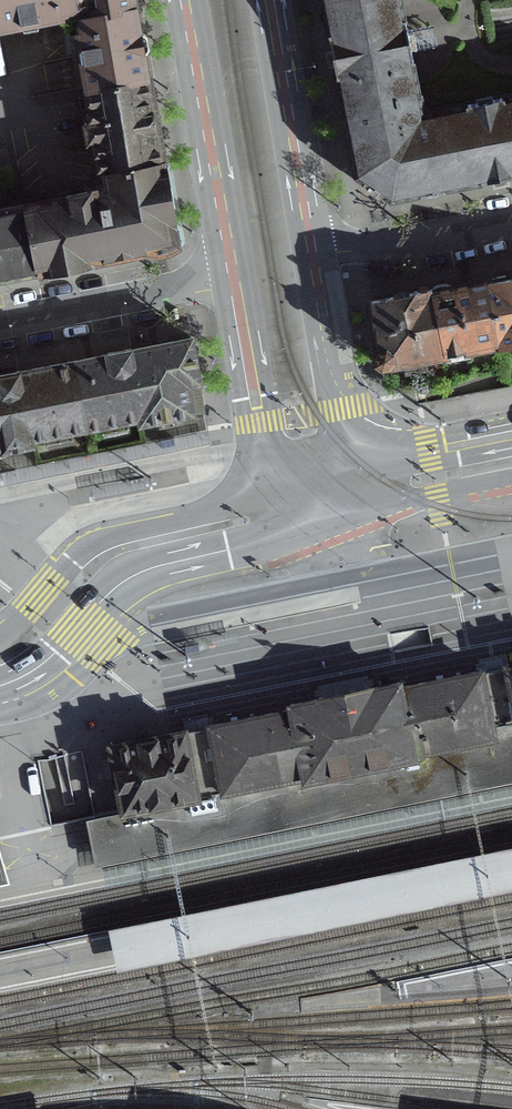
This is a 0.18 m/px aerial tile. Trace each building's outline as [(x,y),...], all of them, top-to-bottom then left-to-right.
[(133,0),(0,0),(0,31),(62,18),(62,15),(83,11),(85,17),(82,18),(81,20),(134,10),(133,0)] [(328,38),(332,57),(336,78),(356,177),(376,191),(390,201),(511,176),(511,98),(448,110),(448,111),(424,116),(424,113),(421,114),(418,97),(412,63),(408,43),(404,23),(399,0),(321,0),(328,38)] [(83,90),(83,92),(146,80),(134,10),(81,20),(79,23),(81,33),(76,34),(79,54),(70,56),(76,91),(83,90)] [(103,175),(161,164),(154,122),(146,80),(83,92),(89,123),(83,125),(86,143),(92,142),(98,176),(103,175)] [(103,175),(106,190),(23,206),(0,211),(0,279),(30,273),(91,261),(94,260),(175,245),(161,164),(103,175)] [(429,291),(414,294),(369,303),(381,368),(402,364),(405,376),(426,372),(423,359),(442,356),(496,345),(496,346),(497,346),(511,343),(511,277),(484,283),(471,285),(431,293),(431,291),(429,291)] [(202,411),(200,401),(190,340),(116,355),(32,371),(0,377),(0,449),(1,449),(2,452),(32,446),(30,440),(85,429),(138,419),(139,424),(141,424),(191,414),(191,413),(202,411)] [(211,444),(208,430),(0,473),(0,487),(211,444)] [(93,501),(147,490),(144,477),(91,488),(93,501)] [(502,667),(503,671),(493,673),(484,675),(483,670),(402,687),(401,679),(372,685),(342,691),(316,696),(285,702),(287,710),(205,726),(207,733),(196,735),(187,737),(186,730),(110,745),(123,812),(199,797),(219,794),(302,778),(357,767),(416,755),(498,738),(496,729),(505,727),(511,726),(511,665),(502,667)] [(511,802),(511,726),(505,727),(496,729),(498,738),(416,755),(357,767),(302,778),(219,794),(199,797),(123,812),(108,815),(87,819),(97,869),(101,885),(511,802)] [(511,887),(511,851),(109,933),(116,968),(511,887)]
